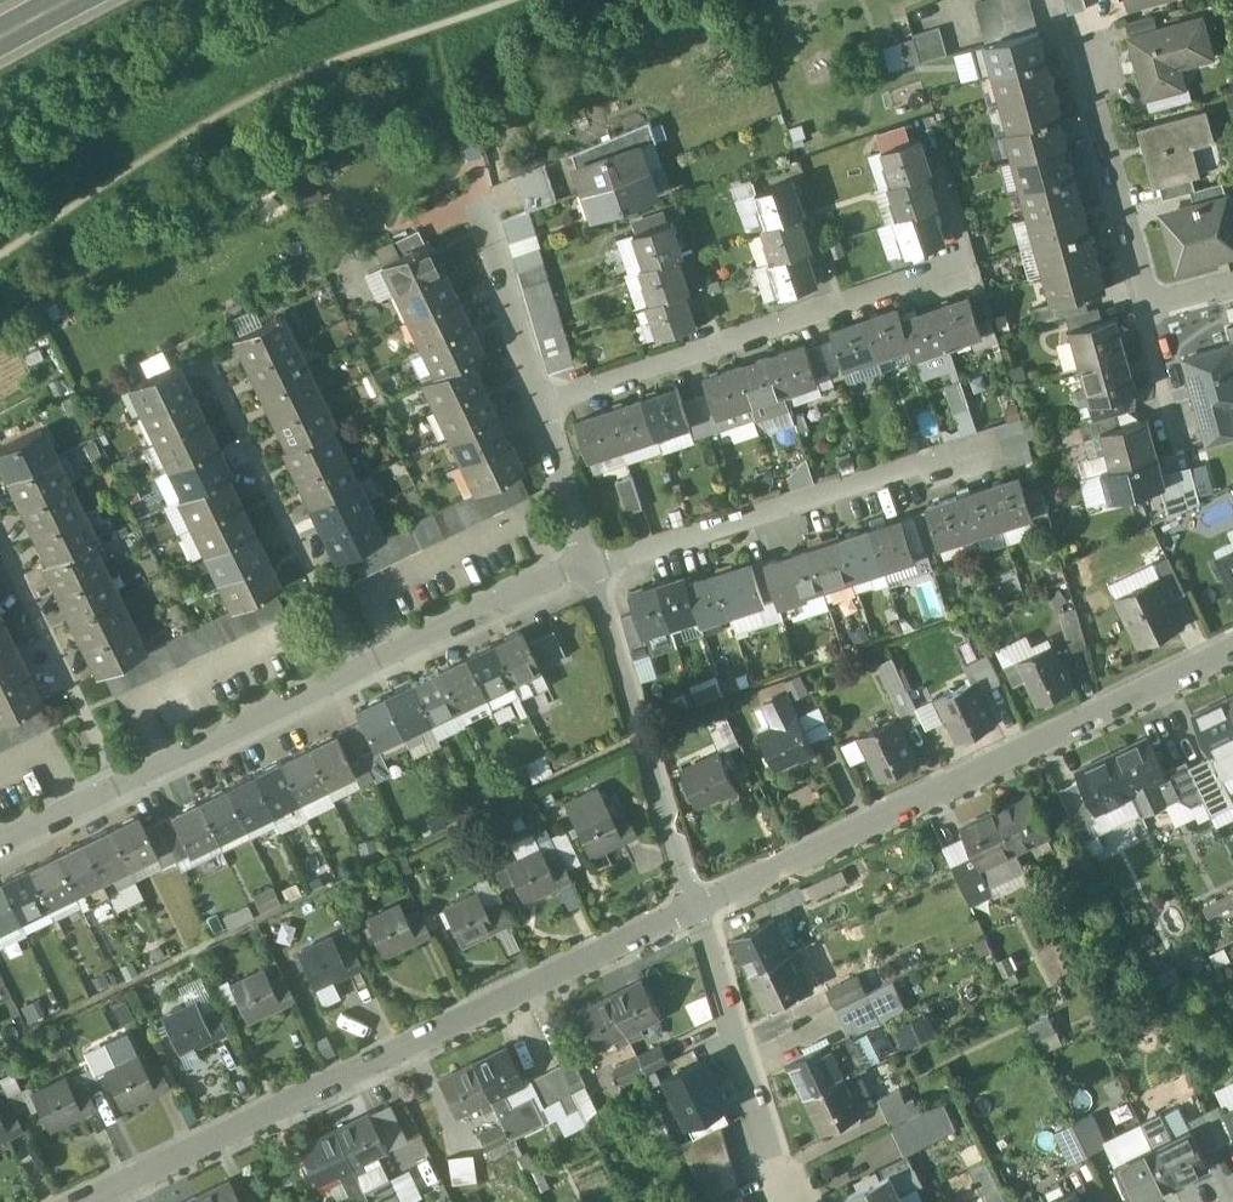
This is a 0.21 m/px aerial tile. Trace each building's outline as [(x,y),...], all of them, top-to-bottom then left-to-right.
[(976,4),(980,17),(1005,11),(1002,0),(991,0),(976,4)] [(1005,11),(1005,10),(1031,3),(1030,0),(1002,0),(1005,11)] [(1069,14),(1068,14),(1069,15),(1088,10),(1085,0),(1065,0),(1069,14)] [(1031,3),(1005,10),(1008,24),(1009,24),(1034,17),(1031,3)] [(1005,11),(980,17),(983,31),(1008,24),(1005,10),(1005,11)] [(1154,16),(1125,24),(1129,38),(1158,30),(1154,16)] [(1034,17),(1009,24),(1012,38),(1038,31),(1034,17)] [(1158,30),(1129,38),(1146,99),(1180,89),(1174,68),(1213,58),(1202,18),(1158,30)] [(1008,24),(983,31),(987,45),(1012,38),(1009,24),(1008,24)] [(939,28),(914,35),(915,39),(918,49),(943,42),(939,28)] [(987,45),(995,74),(1046,60),(1038,31),(1012,38),(987,45)] [(915,39),(901,43),(908,66),(922,62),(918,49),(915,39)] [(943,42),(918,49),(922,62),(947,55),(943,42)] [(1046,60),(995,74),(1002,103),(1054,89),(1046,60)] [(1180,89),(1146,99),(1150,113),(1192,101),(1188,87),(1180,89)] [(1054,89),(1002,103),(1010,132),(1059,119),(1061,118),(1054,89)] [(1206,113),(1144,130),(1150,152),(1148,153),(1156,186),(1161,185),(1193,177),(1200,175),(1192,142),(1213,136),(1206,113)] [(1010,132),(1008,133),(1016,161),(1066,147),(1059,119),(1010,132)] [(651,120),(572,153),(577,167),(641,146),(642,147),(658,142),(651,120)] [(920,138),(884,150),(895,184),(912,179),(927,173),(931,172),(920,138)] [(577,167),(577,168),(585,192),(650,171),(642,147),(641,146),(577,167)] [(1066,147),(1016,161),(1023,190),(1074,176),(1066,147)] [(545,164),(516,176),(528,212),(530,211),(558,202),(545,164)] [(650,171),(585,192),(594,218),(658,196),(650,171)] [(891,185),(902,218),(934,207),(938,206),(927,173),(912,179),(895,184),(891,185)] [(1074,176),(1023,190),(1031,218),(1082,204),(1074,176)] [(1193,177),(1161,185),(1165,199),(1192,192),(1197,191),(1193,177)] [(794,181),(758,193),(769,227),(784,222),(801,216),(805,215),(794,181)] [(1197,191),(1192,192),(1196,206),(1228,197),(1225,183),(1197,191)] [(1196,206),(1198,212),(1165,221),(1179,270),(1232,255),(1232,214),(1228,197),(1196,206)] [(1082,204),(1031,218),(1039,247),(1090,233),(1082,204)] [(902,218),(897,220),(908,253),(945,241),(934,207),(902,218)] [(528,212),(503,221),(510,244),(536,235),(537,235),(530,211),(528,212)] [(664,214),(634,224),(637,233),(667,223),(664,214)] [(801,216),(784,222),(769,227),(765,228),(775,260),(807,250),(811,248),(801,216)] [(1016,220),(1024,251),(1038,247),(1030,216),(1016,220)] [(637,233),(636,234),(645,262),(647,268),(678,257),(683,256),(671,222),(667,223),(637,233)] [(417,230),(392,242),(398,256),(423,243),(417,230)] [(1090,233),(1039,247),(1046,275),(1097,261),(1090,233)] [(635,234),(617,239),(627,268),(645,262),(636,234),(635,234)] [(536,235),(510,244),(514,258),(541,249),(536,235)] [(398,256),(388,261),(402,289),(442,270),(428,241),(423,243),(398,256)] [(541,249),(514,258),(518,272),(545,263),(541,249)] [(807,250),(775,260),(771,262),(782,296),(818,284),(807,250)] [(678,257),(647,268),(643,269),(653,303),(685,292),(689,291),(678,257)] [(1097,261),(1046,275),(1055,305),(1085,296),(1105,291),(1097,261)] [(545,263),(518,272),(520,277),(527,290),(549,278),(545,263)] [(442,270),(402,289),(415,317),(455,297),(442,270)] [(527,290),(524,291),(531,303),(553,292),(549,278),(527,290)] [(986,289),(969,295),(969,297),(971,296),(979,321),(994,316),(986,289)] [(531,303),(528,305),(535,317),(557,305),(553,292),(531,303)] [(685,292),(653,303),(649,304),(660,336),(696,324),(685,292)] [(969,297),(937,308),(949,344),(983,333),(979,321),(971,296),(969,297)] [(1085,296),(1055,305),(1058,319),(1067,317),(1089,310),(1085,296)] [(455,297),(415,317),(428,344),(468,325),(455,297)] [(535,317),(532,319),(539,331),(562,319),(557,305),(535,317)] [(900,308),(866,319),(879,355),(912,344),(904,319),(900,308)] [(937,308),(904,319),(912,344),(916,355),(949,344),(937,308)] [(1089,310),(1067,317),(1071,331),(1103,322),(1100,308),(1089,310)] [(273,317),(233,337),(246,365),(287,346),(273,317)] [(1103,322),(1071,331),(1081,368),(1127,355),(1117,318),(1103,322)] [(539,331),(537,332),(543,345),(566,333),(562,319),(539,331)] [(879,355),(866,319),(832,330),(835,340),(844,367),(852,365),(857,380),(884,372),(879,355)] [(468,325),(428,344),(441,372),(469,359),(481,353),(468,325)] [(543,345),(540,347),(547,359),(570,347),(566,333),(543,345)] [(835,340),(822,345),(831,371),(844,367),(835,340)] [(807,344),(773,355),(785,392),(819,380),(818,376),(809,349),(807,344)] [(831,371),(822,345),(809,349),(818,376),(831,371)] [(287,346),(246,365),(260,392),(300,373),(287,346)] [(1185,359),(1207,444),(1232,437),(1232,428),(1227,407),(1232,405),(1232,346),(1185,359)] [(547,359),(545,360),(552,374),(576,366),(570,347),(547,359)] [(773,355),(739,367),(752,403),(757,401),(785,392),(773,355)] [(1127,355),(1081,368),(1091,406),(1124,397),(1138,393),(1127,355)] [(441,372),(428,378),(441,406),(482,386),(469,359),(441,372)] [(176,363),(136,383),(149,411),(190,391),(176,363)] [(739,367),(706,378),(711,393),(718,414),(720,414),(752,403),(739,367)] [(300,373),(260,392),(273,420),(314,400),(300,373)] [(961,379),(947,384),(956,412),(970,407),(961,379)] [(482,386),(441,406),(455,433),(496,414),(482,386)] [(678,387),(644,399),(656,435),(689,424),(690,424),(683,403),(678,387)] [(190,391),(149,411),(162,438),(203,419),(190,391)] [(785,392),(757,401),(762,415),(790,406),(785,392)] [(711,393),(697,398),(709,434),(725,429),(720,414),(718,414),(711,393)] [(1124,397),(1091,406),(1095,419),(1120,413),(1128,410),(1124,397)] [(709,434),(697,398),(683,403),(690,424),(689,424),(690,426),(694,439),(709,434)] [(644,399),(610,410),(623,447),(656,435),(644,399)] [(314,400),(273,420),(286,447),(322,430),(327,427),(314,400)] [(752,403),(720,414),(725,429),(756,417),(752,403)] [(790,406),(762,415),(779,429),(796,423),(790,406)] [(623,447),(610,410),(577,422),(589,458),(623,447)] [(1095,419),(1090,421),(1094,437),(1104,434),(1103,432),(1124,426),(1120,413),(1095,419)] [(496,414),(455,433),(468,461),(509,441),(496,414)] [(1022,417),(998,424),(1002,438),(1026,430),(1022,417)] [(203,419),(162,438),(175,466),(216,447),(203,419)] [(1124,426),(1103,432),(1104,434),(1109,453),(1113,469),(1113,470),(1160,457),(1150,419),(1124,426)] [(286,447),(281,449),(295,476),(335,457),(322,430),(286,447)] [(1026,430),(1002,438),(1006,452),(1030,444),(1026,430)] [(0,448),(0,464),(7,479),(48,459),(34,431),(0,448)] [(1094,437),(1086,439),(1091,458),(1109,453),(1104,434),(1094,437)] [(509,441),(468,461),(482,489),(493,484),(505,478),(518,472),(522,469),(509,441)] [(1030,444),(1006,452),(1011,466),(1035,459),(1030,444)] [(216,447),(175,466),(188,494),(225,477),(229,474),(216,447)] [(1091,458),(1080,461),(1085,477),(1103,472),(1113,469),(1109,453),(1091,458)] [(335,457),(295,476),(308,504),(349,484),(335,457)] [(1160,457),(1113,470),(1113,469),(1103,472),(1111,501),(1162,487),(1168,485),(1165,476),(1160,457)] [(48,459),(7,479),(21,506),(61,487),(48,459)] [(1193,469),(1178,473),(1180,482),(1187,509),(1202,502),(1193,469)] [(530,496),(518,472),(505,478),(517,503),(530,496)] [(1178,473),(1165,476),(1168,485),(1180,482),(1178,473)] [(632,476),(616,481),(627,513),(643,508),(632,476)] [(1023,476),(990,486),(1003,525),(1035,514),(1023,476)] [(188,494),(184,496),(197,523),(238,504),(225,477),(188,494)] [(517,503),(505,478),(493,484),(505,508),(517,503)] [(1168,485),(1162,487),(1171,517),(1187,509),(1180,482),(1168,485)] [(349,484),(308,504),(322,531),(363,511),(349,484)] [(482,489),(481,490),(492,515),(505,508),(493,484),(482,489)] [(990,486),(959,496),(972,535),(1003,525),(990,486)] [(61,487),(21,506),(34,534),(75,515),(61,487)] [(481,490),(468,496),(480,520),(492,515),(481,490)] [(468,496),(455,502),(467,527),(480,520),(468,496)] [(972,535),(959,496),(928,506),(929,509),(940,545),(941,544),(972,535)] [(455,502),(444,507),(456,532),(467,527),(455,502)] [(197,523),(191,527),(204,554),(211,551),(252,531),(238,504),(197,523)] [(456,532),(444,507),(433,513),(445,537),(456,532)] [(940,545),(929,509),(917,513),(929,549),(942,545),(941,544),(940,545)] [(363,511),(322,531),(336,559),(349,553),(361,547),(374,541),(377,540),(363,511)] [(433,513),(422,518),(434,543),(445,537),(433,513)] [(917,513),(902,517),(903,519),(904,518),(915,553),(929,549),(917,513)] [(75,515),(34,534),(47,562),(84,544),(88,542),(75,515)] [(434,543),(422,518),(411,523),(423,548),(434,543)] [(903,519),(873,528),(886,567),(917,557),(915,553),(904,518),(903,519)] [(423,548),(411,523),(398,530),(410,554),(423,548)] [(873,528),(843,538),(855,577),(886,567),(873,528)] [(398,530),(386,535),(398,560),(410,554),(398,530)] [(252,531),(211,551),(224,578),(265,558),(252,531)] [(398,560),(386,535),(377,540),(374,541),(386,566),(398,560)] [(843,538),(811,548),(824,587),(855,577),(843,538)] [(386,566),(374,541),(361,547),(373,572),(386,566)] [(47,562),(44,564),(57,591),(98,571),(84,544),(47,562)] [(373,572),(361,547),(349,553),(361,577),(373,572)] [(781,558),(780,559),(793,597),(824,587),(811,548),(781,558)] [(1218,557),(1232,588),(1232,550),(1218,557)] [(349,553),(336,559),(348,584),(361,577),(349,553)] [(781,557),(767,562),(779,597),(778,597),(779,602),(793,597),(780,559),(781,558),(781,557)] [(1188,593),(1170,557),(1156,564),(1161,575),(1162,575),(1174,599),(1188,593)] [(265,558),(224,578),(238,606),(249,601),(261,595),(274,589),(279,587),(265,558)] [(753,562),(718,574),(731,612),(731,613),(747,608),(747,607),(766,601),(754,566),(753,562)] [(779,597),(767,562),(754,566),(766,601),(778,597),(779,597)] [(98,571),(57,591),(70,618),(111,599),(98,571)] [(718,574),(690,583),(700,615),(702,622),(731,612),(718,574)] [(1161,575),(1115,599),(1139,648),(1187,624),(1174,599),(1162,575),(1161,575)] [(688,576),(659,585),(672,624),(700,615),(690,583),(688,576)] [(672,624),(659,585),(631,594),(637,612),(644,633),(645,633),(672,624)] [(274,589),(261,595),(273,620),(286,614),(274,589)] [(273,620),(261,595),(249,601),(261,626),(273,620)] [(111,599),(70,618),(84,646),(124,626),(111,599)] [(238,606),(237,607),(249,632),(261,626),(249,601),(238,606)] [(249,632),(237,607),(225,613),(237,637),(249,632)] [(1088,645),(1077,608),(1062,613),(1072,650),(1088,645)] [(644,633),(637,612),(622,617),(634,659),(652,653),(645,633),(644,633)] [(225,613),(213,619),(225,643),(237,637),(225,613)] [(0,618),(0,652),(14,646),(0,618)] [(225,643),(213,619),(201,624),(213,649),(225,643)] [(213,649),(201,624),(188,630),(200,655),(213,649)] [(124,626),(84,646),(97,674),(102,672),(115,666),(127,660),(138,655),(124,626)] [(188,630),(176,636),(188,661),(200,655),(188,630)] [(552,630),(539,636),(551,660),(564,654),(552,630)] [(521,631),(492,644),(511,683),(524,676),(539,669),(538,666),(526,642),(521,631)] [(176,636),(164,642),(176,667),(188,661),(176,636)] [(551,660),(539,636),(526,642),(538,666),(551,660)] [(164,642),(151,648),(163,673),(176,667),(164,642)] [(492,644),(466,657),(484,695),(510,683),(511,683),(492,644)] [(1076,686),(1055,644),(1022,660),(1030,677),(1030,679),(1042,703),(1076,686)] [(0,652),(0,686),(27,673),(14,646),(0,652)] [(151,648),(139,654),(151,679),(163,673),(151,648)] [(151,679),(139,654),(138,655),(127,660),(139,684),(151,679)] [(990,654),(966,666),(974,682),(975,681),(980,691),(1002,680),(990,654)] [(466,657),(438,670),(457,709),(484,695),(466,657)] [(139,684),(127,660),(115,666),(127,690),(139,684)] [(1022,660),(1010,666),(1017,681),(1018,681),(1023,683),(1030,679),(1030,677),(1022,660)] [(115,666),(102,672),(114,696),(127,690),(115,666)] [(898,666),(883,674),(893,696),(909,689),(898,666)] [(539,669),(524,676),(533,693),(547,687),(539,669)] [(438,670),(411,684),(430,722),(457,709),(438,670)] [(0,686),(0,721),(1,720),(13,715),(25,709),(38,702),(40,701),(27,673),(0,686)] [(533,693),(524,676),(511,683),(510,683),(516,696),(517,696),(519,700),(533,693)] [(974,682),(941,698),(949,715),(962,741),(996,724),(980,691),(975,681),(974,682)] [(411,684),(384,697),(402,735),(419,727),(430,722),(411,684)] [(909,689),(893,696),(908,726),(923,719),(909,689)] [(787,694),(765,704),(776,726),(797,715),(787,694)] [(384,697),(356,710),(361,722),(374,748),(402,735),(384,697)] [(1229,700),(1194,717),(1214,758),(1232,749),(1232,709),(1229,700)] [(38,702),(25,709),(37,733),(50,727),(38,702)] [(25,709),(13,715),(25,739),(37,733),(25,709)] [(13,715),(1,720),(13,745),(25,739),(13,715)] [(776,726),(760,733),(777,768),(801,756),(815,749),(799,715),(797,715),(776,726)] [(1,751),(13,745),(1,720),(0,721),(0,749),(1,751)] [(897,720),(863,736),(871,753),(871,754),(883,779),(917,763),(897,720)] [(361,722),(349,729),(361,754),(362,756),(375,749),(374,748),(361,722)] [(419,727),(402,735),(407,746),(408,746),(424,739),(419,727)] [(349,729),(336,735),(348,761),(361,754),(349,729)] [(336,735),(308,749),(326,787),(354,773),(348,761),(336,735)] [(402,735),(374,748),(375,749),(380,759),(407,746),(402,735)] [(1148,737),(1112,754),(1113,755),(1132,796),(1167,779),(1167,778),(1164,772),(1165,772),(1148,737)] [(424,739),(408,746),(414,757),(429,749),(424,739)] [(308,749),(280,762),(299,800),(326,787),(308,749)] [(375,749),(362,756),(372,777),(373,777),(376,782),(388,776),(380,759),(375,749)] [(720,753),(682,771),(699,806),(723,794),(737,787),(720,753)] [(361,754),(348,761),(354,773),(359,784),(372,777),(362,756),(361,754)] [(1132,796),(1113,755),(1078,772),(1082,780),(1097,813),(1132,796)] [(1165,772),(1164,772),(1167,778),(1171,776),(1181,797),(1180,798),(1181,800),(1192,807),(1204,801),(1195,783),(1196,782),(1186,761),(1165,772)] [(280,762),(253,775),(271,813),(287,806),(299,800),(280,762)] [(253,775),(226,789),(244,827),(245,826),(271,814),(271,813),(253,775)] [(1227,809),(1212,775),(1196,782),(1195,783),(1204,801),(1212,816),(1227,809)] [(1167,779),(1132,796),(1142,816),(1167,805),(1180,798),(1181,797),(1171,776),(1167,778),(1167,779)] [(1082,780),(1060,791),(1090,854),(1104,847),(1093,823),(1097,821),(1094,814),(1097,813),(1082,780)] [(597,788),(564,804),(572,823),(606,806),(597,788)] [(244,827),(226,789),(198,802),(217,840),(244,827)] [(1033,795),(997,812),(1017,853),(1052,836),(1033,795)] [(1180,798),(1167,805),(1177,826),(1197,816),(1199,822),(1212,816),(1204,801),(1192,807),(1181,800),(1180,798)] [(198,802),(170,816),(189,854),(217,840),(198,802)] [(271,813),(271,814),(274,820),(290,812),(287,806),(271,813)] [(606,806),(572,823),(590,859),(622,843),(611,820),(606,806)] [(997,812),(962,829),(966,837),(975,855),(982,869),(1017,853),(997,812)] [(635,835),(625,813),(611,820),(622,843),(635,835)] [(138,815),(110,829),(128,867),(129,867),(155,854),(157,853),(144,828),(138,815)] [(170,816),(157,822),(175,860),(189,854),(170,816)] [(175,860),(157,822),(144,828),(157,853),(155,854),(162,867),(175,861),(175,860)] [(244,827),(217,840),(222,851),(250,837),(245,826),(244,827)] [(110,829),(82,842),(101,880),(128,867),(110,829)] [(966,837),(944,847),(952,865),(966,859),(975,855),(966,837)] [(175,860),(175,861),(179,869),(179,868),(209,854),(210,856),(222,851),(217,840),(189,854),(175,860)] [(82,842),(55,855),(74,893),(101,880),(82,842)] [(546,865),(539,852),(506,868),(526,904),(557,888),(546,865)] [(55,855),(28,868),(46,907),(74,893),(55,855)] [(982,869),(975,855),(966,859),(985,897),(985,898),(994,893),(991,886),(990,887),(982,869)] [(571,881),(560,859),(546,865),(557,888),(571,881)] [(985,897),(966,859),(952,865),(971,904),(985,898),(985,897)] [(128,867),(101,880),(107,892),(134,879),(129,867),(128,867)] [(28,868),(0,882),(19,920),(20,919),(46,907),(28,868)] [(101,880),(74,893),(82,910),(109,897),(107,892),(101,880)] [(0,882),(0,929),(19,920),(0,882)] [(799,886),(767,902),(773,916),(806,900),(799,886)] [(273,887),(254,896),(261,911),(280,902),(273,887)] [(477,895),(444,911),(461,947),(494,931),(483,908),(477,895)] [(1204,910),(1213,928),(1232,918),(1232,895),(1204,910)] [(497,902),(483,908),(494,931),(508,925),(497,902)] [(406,919),(400,906),(367,922),(384,957),(417,942),(406,919)] [(419,912),(406,919),(417,942),(430,935),(419,912)] [(0,929),(0,946),(26,934),(20,919),(19,920),(0,929)] [(774,920),(734,940),(751,976),(792,956),(774,920)] [(338,951),(331,938),(298,953),(316,990),(349,974),(338,951)] [(351,944),(338,951),(349,974),(363,969),(351,944)] [(792,956),(751,976),(768,1011),(808,991),(792,956)] [(270,983),(263,970),(231,986),(248,1023),(281,1007),(270,983)] [(283,976),(270,983),(281,1007),(294,1000),(283,976)] [(858,976),(828,991),(836,1008),(866,993),(858,976)] [(662,1016),(644,980),(610,997),(628,1033),(638,1028),(643,1025),(662,1016)] [(886,987),(837,1011),(848,1034),(849,1036),(851,1035),(879,1021),(874,1010),(893,1001),(886,987)] [(628,1033),(610,997),(576,1013),(593,1049),(618,1038),(628,1033)] [(201,1016),(195,1003),(162,1018),(186,1066),(199,1060),(194,1047),(213,1039),(201,1016)] [(226,1033),(215,1009),(201,1016),(213,1039),(226,1033)] [(937,1034),(928,1015),(896,1030),(905,1050),(937,1034)] [(638,1028),(628,1033),(632,1041),(642,1036),(638,1028)] [(125,1032),(104,1043),(115,1067),(137,1056),(125,1032)] [(628,1033),(618,1038),(622,1046),(632,1041),(628,1033)] [(848,1034),(829,1043),(847,1078),(859,1072),(867,1068),(851,1035),(849,1036),(848,1034)] [(104,1043),(83,1052),(92,1070),(96,1078),(104,1072),(115,1067),(104,1043)] [(829,1043),(789,1062),(806,1098),(847,1078),(829,1043)] [(654,1049),(639,1057),(647,1072),(670,1061),(663,1048),(662,1045),(654,1049)] [(506,1047),(472,1064),(489,1100),(503,1093),(524,1083),(506,1047)] [(144,1069),(137,1056),(115,1067),(104,1072),(122,1109),(155,1093),(144,1069)] [(639,1057),(616,1068),(623,1083),(647,1072),(639,1057)] [(728,1106),(705,1060),(666,1079),(689,1125),(723,1108),(728,1106)] [(573,1061),(558,1068),(572,1095),(586,1088),(573,1061)] [(157,1063),(144,1069),(155,1093),(169,1087),(157,1063)] [(472,1064),(438,1080),(455,1116),(480,1105),(489,1100),(472,1064)] [(558,1068),(530,1082),(543,1109),(557,1102),(565,1117),(579,1110),(571,1095),(572,1095),(558,1068)] [(92,1070),(80,1076),(85,1085),(97,1080),(96,1078),(92,1070)] [(874,1103),(859,1072),(847,1078),(861,1109),(874,1103)] [(71,1091),(65,1078),(32,1094),(49,1130),(83,1114),(71,1091)] [(847,1078),(806,1098),(823,1132),(863,1113),(861,1109),(847,1078)] [(85,1085),(71,1091),(83,1114),(96,1108),(85,1085)] [(906,1102),(899,1089),(878,1099),(891,1127),(893,1125),(920,1113),(913,1099),(906,1102)] [(21,1090),(7,1097),(12,1107),(26,1100),(21,1090)] [(503,1093),(489,1100),(494,1109),(501,1124),(508,1139),(543,1122),(538,1111),(531,1097),(510,1107),(503,1093)] [(489,1100),(480,1105),(484,1113),(494,1109),(489,1100)] [(543,1109),(538,1111),(543,1122),(545,1126),(559,1119),(565,1117),(557,1102),(543,1109)] [(893,1125),(891,1127),(905,1155),(955,1131),(941,1103),(920,1113),(893,1125)] [(368,1114),(385,1150),(406,1140),(388,1104),(368,1114)] [(1224,1111),(1232,1130),(1232,1106),(1224,1111)] [(0,1112),(0,1115),(9,1135),(22,1129),(12,1107),(0,1112)] [(1221,1108),(1218,1107),(1205,1114),(1220,1145),(1232,1139),(1232,1130),(1224,1111),(1220,1109),(1221,1108)] [(723,1108),(689,1125),(695,1139),(720,1127),(730,1122),(723,1108)] [(565,1117),(559,1119),(567,1136),(587,1126),(579,1110),(565,1117)] [(368,1114),(334,1131),(351,1167),(385,1150),(368,1114)] [(1205,1114),(1191,1121),(1191,1122),(1191,1127),(1203,1153),(1220,1145),(1205,1114)] [(9,1135),(0,1115),(0,1140),(9,1135)] [(1092,1116),(1074,1124),(1088,1155),(1107,1146),(1092,1116)] [(501,1124),(478,1135),(486,1150),(508,1139),(501,1124)] [(1074,1124),(1056,1133),(1071,1164),(1088,1155),(1074,1124)] [(695,1139),(682,1145),(710,1201),(737,1188),(738,1189),(740,1188),(733,1173),(736,1172),(729,1158),(731,1157),(724,1143),(727,1142),(720,1127),(695,1139)] [(1191,1127),(1168,1138),(1164,1128),(1147,1136),(1174,1191),(1184,1186),(1181,1179),(1209,1165),(1203,1153),(1191,1127)] [(334,1131),(300,1147),(317,1183),(351,1167),(334,1131)] [(1147,1136),(1133,1144),(1137,1153),(1113,1165),(1131,1201),(1134,1201),(1161,1189),(1164,1195),(1174,1191),(1147,1136)] [(508,1139),(486,1150),(490,1159),(513,1148),(508,1139)] [(453,1182),(477,1178),(473,1153),(449,1156),(453,1182)] [(848,1195),(852,1201),(904,1201),(902,1199),(909,1196),(907,1192),(923,1184),(909,1155),(881,1168),(886,1177),(848,1195)] [(985,1161),(968,1170),(984,1201),(1005,1201),(985,1161)] [(363,1191),(368,1201),(398,1201),(387,1180),(363,1191)] [(196,1198),(198,1201),(240,1201),(229,1181),(196,1198)] [(710,1201),(742,1201),(743,1201),(738,1189),(737,1188),(710,1201)] [(341,1201),(368,1201),(363,1191),(341,1201)] [(1053,1201),(1080,1201),(1075,1191),(1053,1201)]
